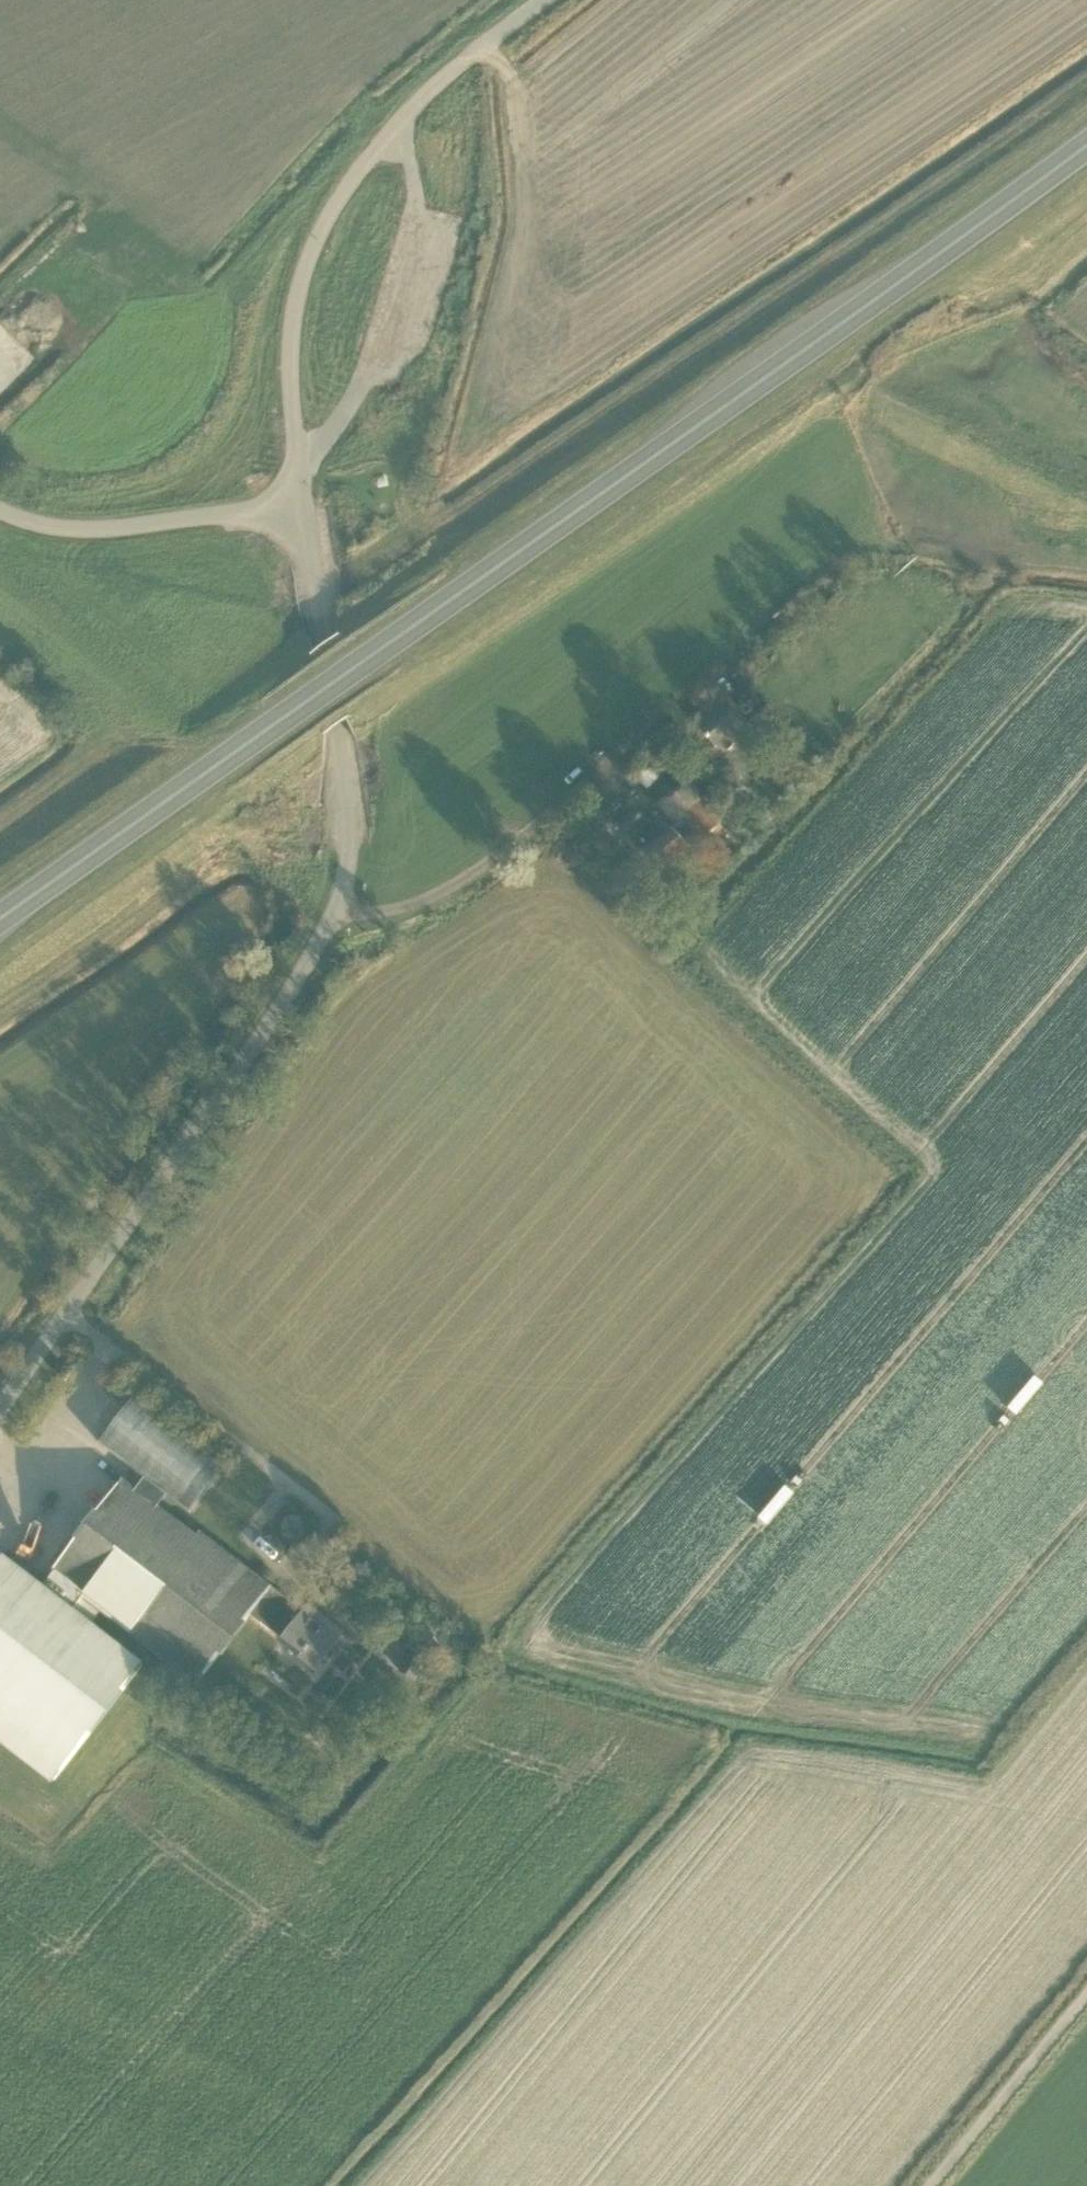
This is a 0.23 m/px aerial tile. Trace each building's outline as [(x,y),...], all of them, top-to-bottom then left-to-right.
[(748,723),(728,700),(715,711),(710,705),(692,720),(715,746),(727,736),(729,739),(748,723)] [(704,842),(731,817),(716,800),(712,804),(696,786),(699,783),(692,776),(661,805),(678,824),(683,820),(684,821),(647,855),(663,873),(700,838),(704,842)] [(747,805),(759,818),(767,810),(755,797),(747,805)] [(619,822),(630,834),(645,820),(634,808),(619,822)] [(611,838),(622,827),(613,818),(602,829),(611,838)] [(55,1370),(63,1376),(69,1368),(61,1362),(55,1370)] [(123,1481),(52,1574),(54,1575),(43,1589),(3,1559),(0,1563),(0,1738),(56,1781),(144,1666),(91,1626),(102,1612),(197,1685),(251,1614),(303,1654),(299,1659),(315,1671),(344,1633),(309,1606),(304,1611),(271,1587),(271,1588),(199,1534),(197,1537),(158,1508),(168,1495),(190,1512),(224,1467),(135,1399),(100,1444),(145,1478),(136,1491),(123,1481)]
